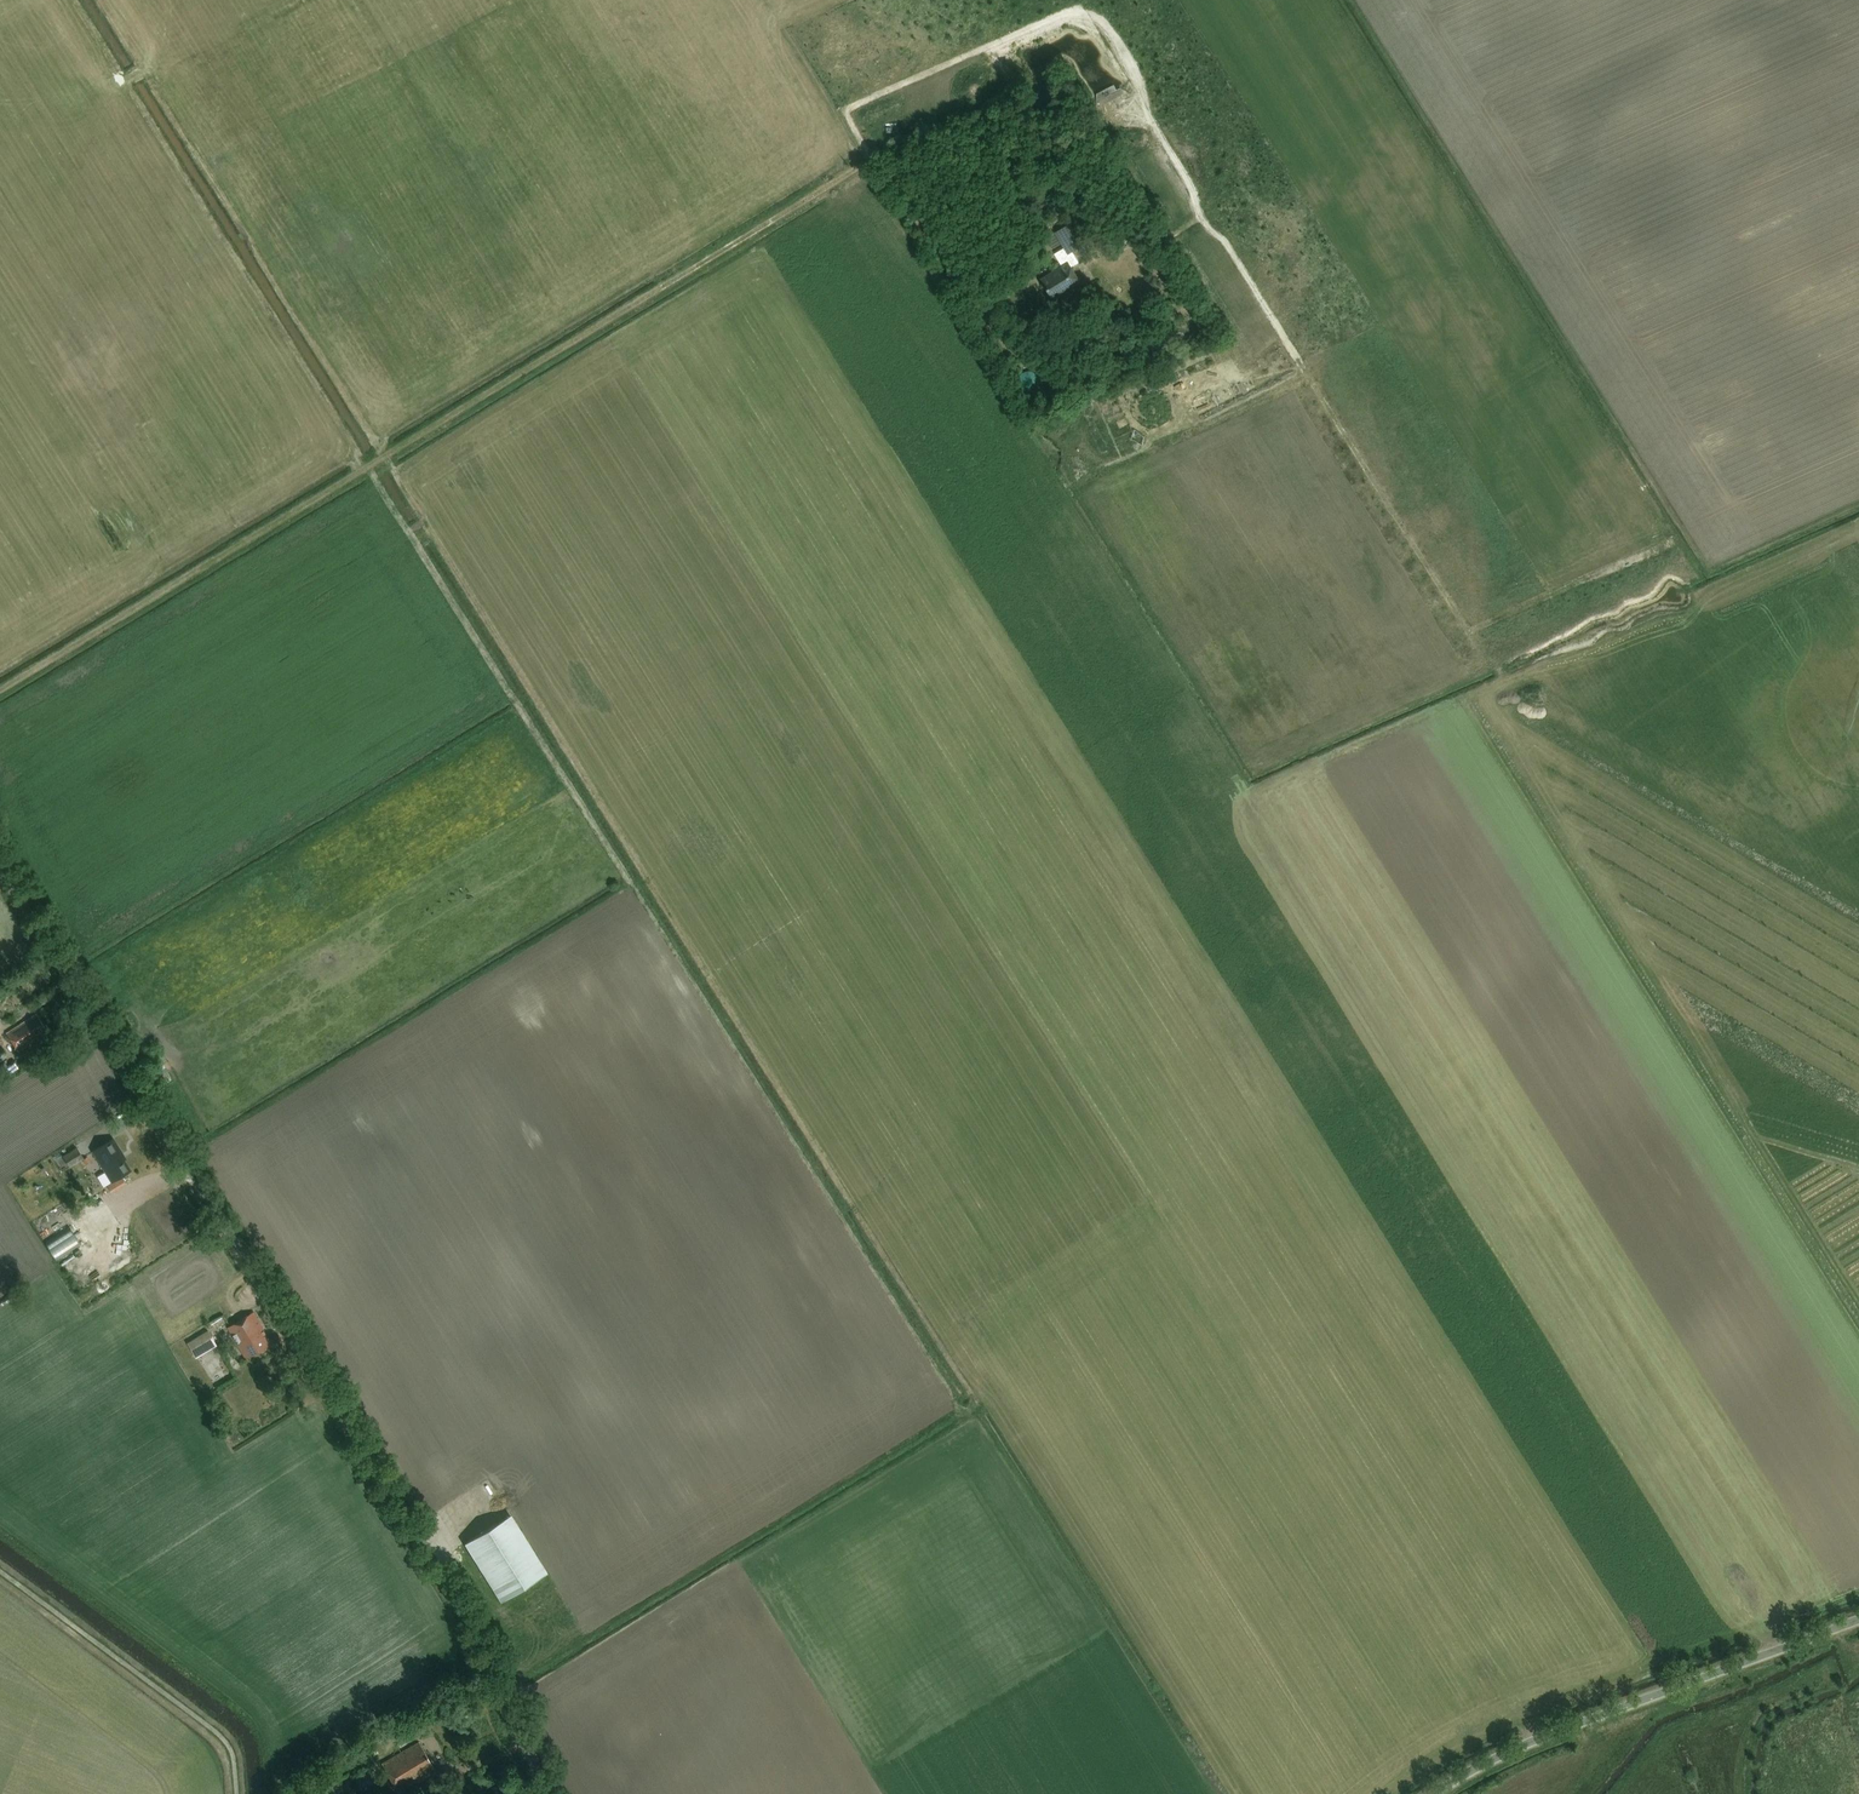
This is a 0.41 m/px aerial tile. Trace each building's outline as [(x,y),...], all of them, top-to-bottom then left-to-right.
[(1059,232),(1072,254),(1087,245),(1074,224),(1059,232)] [(1068,263),(1041,279),(1050,296),(1058,291),(1061,296),(1080,284),(1068,263)] [(7,1034),(18,1053),(29,1047),(28,1045),(46,1032),(36,1016),(7,1034)] [(0,1065),(0,1070),(1,1072),(0,1073),(4,1079),(18,1069),(14,1063),(7,1068),(4,1063),(0,1065)] [(114,1141),(93,1153),(111,1184),(130,1172),(124,1162),(126,1161),(114,1141)] [(62,1156),(69,1168),(83,1159),(76,1148),(62,1156)] [(229,1329),(246,1360),(272,1345),(253,1314),(229,1329)] [(207,1331),(186,1344),(193,1356),(214,1343),(207,1331)] [(546,1575),(510,1516),(465,1544),(502,1602),(546,1575)] [(399,1793),(435,1772),(418,1743),(382,1765),(399,1793)]
